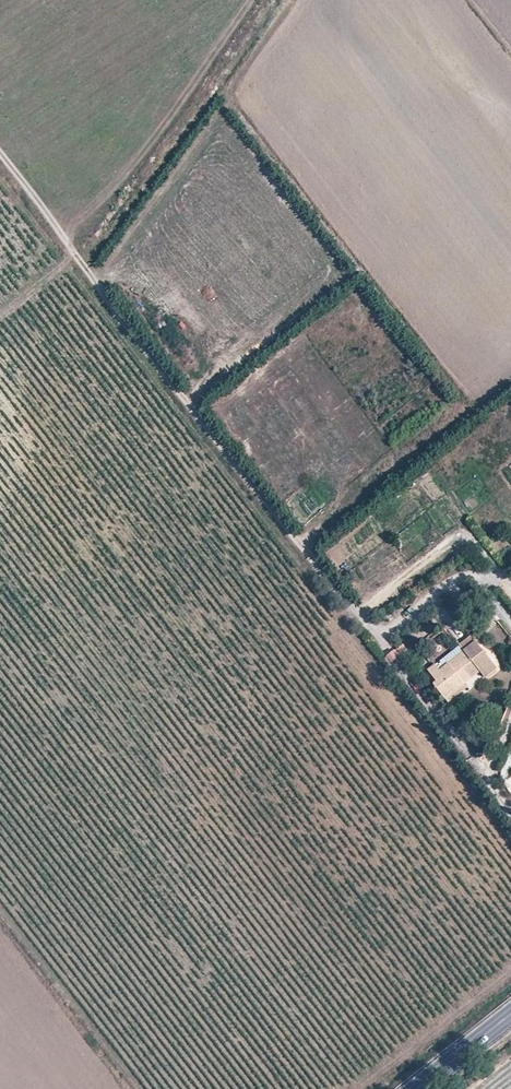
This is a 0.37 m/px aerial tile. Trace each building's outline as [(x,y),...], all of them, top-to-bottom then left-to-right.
[(382,663),(396,676),(413,656),(399,643),(382,663)] [(444,699),(464,683),(480,670),(466,652),(441,670),(435,664),(427,670),(436,681),(432,684),(444,699)] [(468,688),(464,683),(444,699),(448,704),(468,688)]
